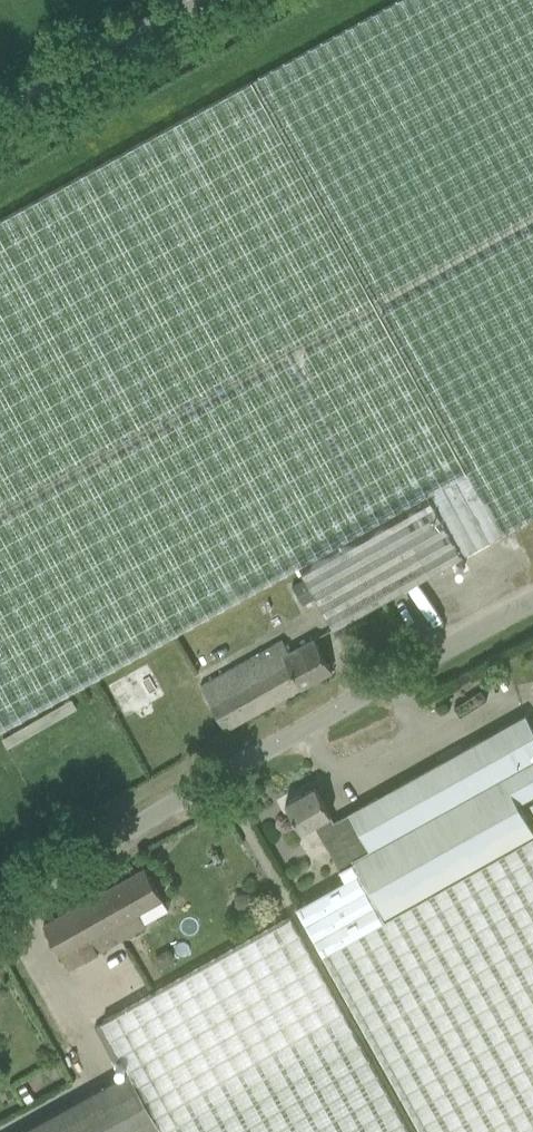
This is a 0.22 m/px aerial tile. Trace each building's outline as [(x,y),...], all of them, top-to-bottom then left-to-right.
[(0,219),(0,732),(300,566),(334,628),(515,527),(532,517),(532,0),(398,0),(0,219)] [(314,598),(304,579),(293,585),(303,604),(314,598)] [(202,686),(226,730),(332,670),(314,638),(288,653),(281,641),(202,686)] [(515,804),(532,794),(532,727),(527,715),(335,821),(315,786),(286,802),(300,829),(313,822),(345,879),(296,906),(423,1131),(532,1131),(532,836),(515,804)] [(145,867),(44,924),(70,969),(147,925),(139,911),(162,898),(145,867)] [(255,892),(243,893),(244,910),(256,909),(255,892)] [(290,915),(102,1020),(130,1069),(17,1131),(410,1131),(290,915)]
